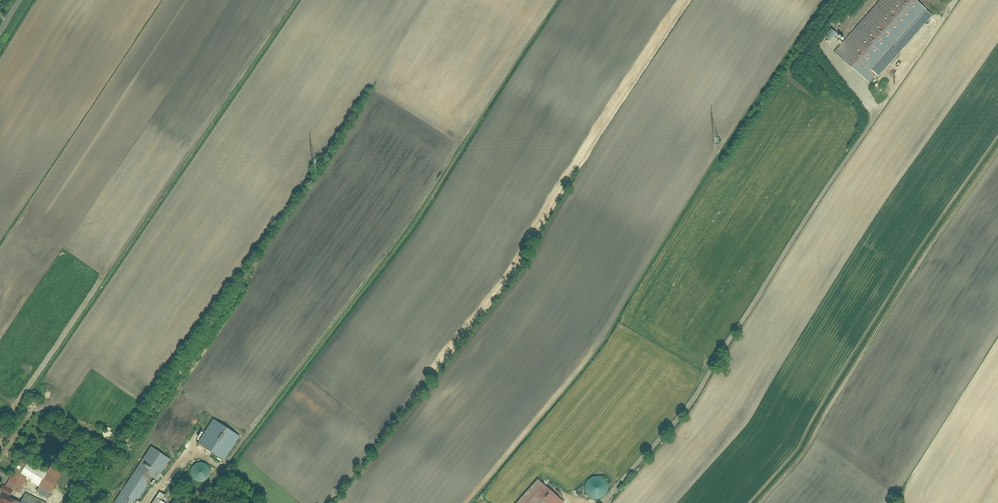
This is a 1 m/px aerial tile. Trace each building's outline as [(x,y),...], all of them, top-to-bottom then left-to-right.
[(834,52),(870,84),(877,75),(873,71),(927,9),(916,0),(880,0),(834,52)] [(830,41),(836,33),(831,29),(825,37),(830,41)] [(241,436),(214,419),(197,443),(224,461),(241,436)] [(152,478),(156,481),(169,460),(150,448),(116,502),(137,502),(152,478)] [(191,470),(191,473),(192,476),(194,479),(197,481),(200,482),(203,482),(206,481),(209,478),(210,476),(211,472),(211,469),(209,466),(207,464),(204,463),(201,462),(198,463),(195,464),(193,467),(191,470)] [(6,487),(14,492),(19,494),(27,480),(51,495),(58,483),(66,488),(71,479),(51,468),(48,474),(29,463),(22,473),(16,469),(6,487)] [(608,491),(608,487),(608,483),(605,480),(602,477),(599,476),(594,476),(591,477),(588,480),(585,483),(584,487),(585,491),(587,494),(589,497),(592,499),(596,500),(600,499),(603,497),(606,495),(608,491)] [(538,478),(516,502),(565,502),(538,478)] [(4,494),(12,497),(14,492),(6,487),(3,486),(0,493),(4,494)] [(156,499),(161,502),(165,496),(160,493),(156,499)] [(11,500),(12,497),(4,494),(0,502),(19,502),(11,500)] [(25,494),(21,502),(45,502),(25,494)]
